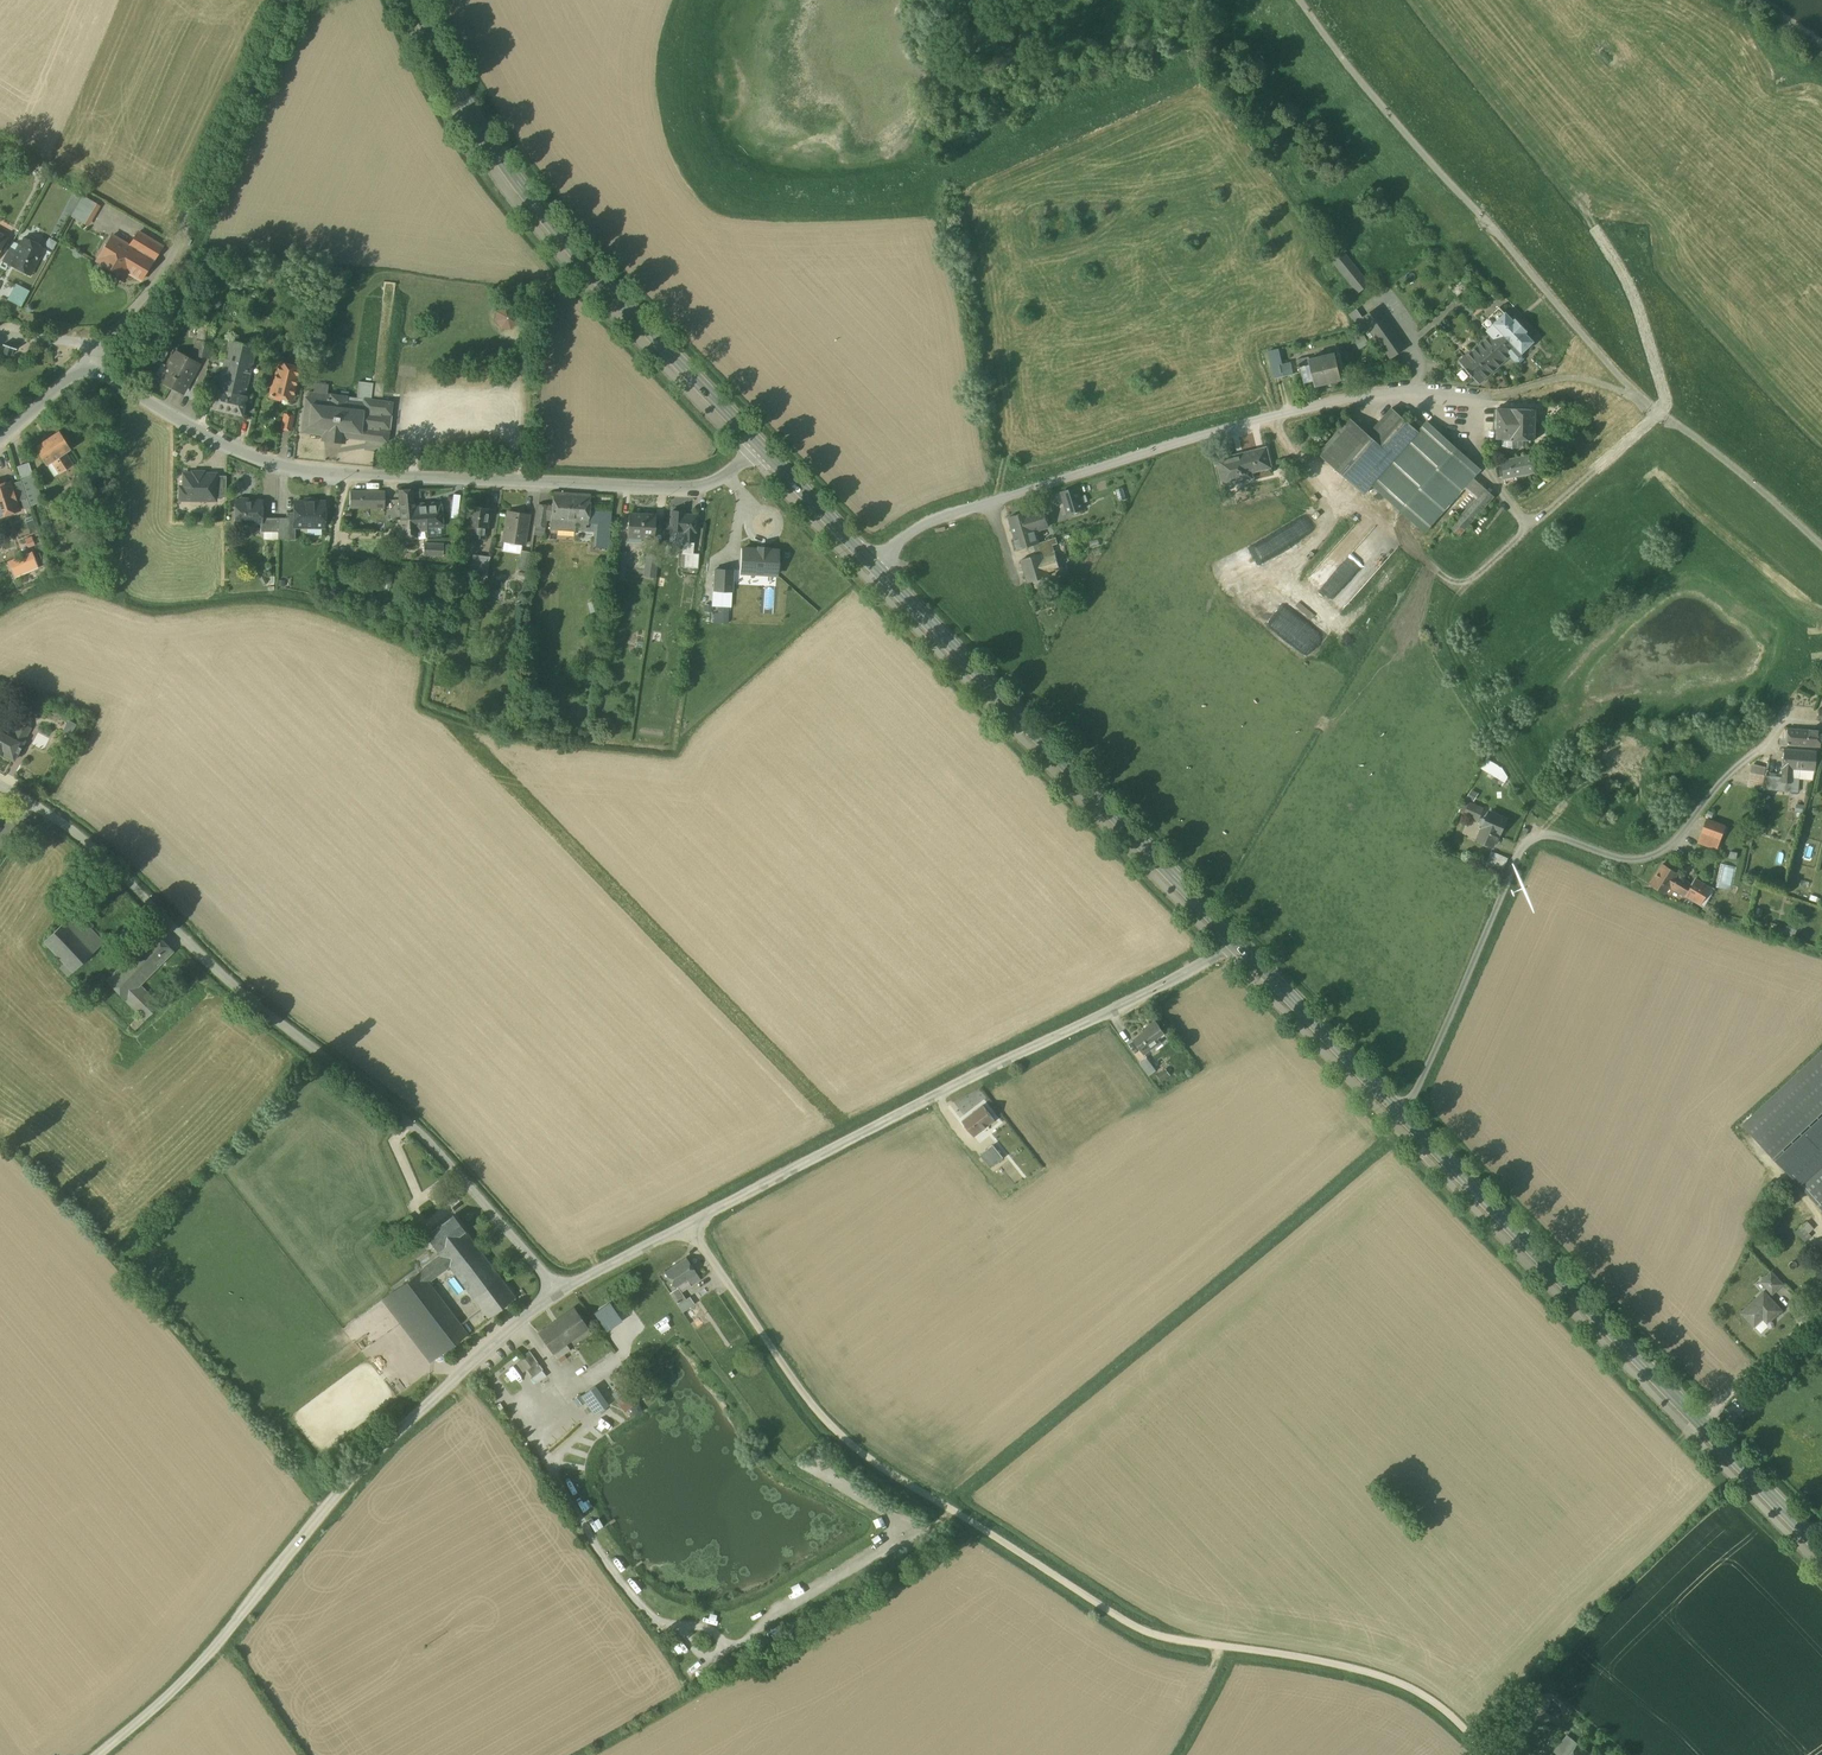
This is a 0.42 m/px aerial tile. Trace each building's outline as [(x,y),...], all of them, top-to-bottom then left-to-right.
[(83,195),(70,216),(85,224),(97,204),(83,195)] [(138,232),(130,245),(113,235),(97,261),(124,277),(127,272),(140,280),(162,246),(147,238),(138,232)] [(53,248),(57,240),(49,237),(46,245),(53,248)] [(44,248),(25,238),(20,245),(19,245),(11,259),(9,263),(30,275),(44,248)] [(1361,275),(1340,249),(1330,257),(1351,283),(1361,275)] [(1369,285),(1361,275),(1351,283),(1359,293),(1369,285)] [(29,291),(16,284),(8,299),(21,306),(29,291)] [(512,308),(504,307),(498,312),(497,320),(502,326),(510,327),(516,322),(517,315),(512,308)] [(1406,348),(1377,307),(1363,317),(1392,358),(1406,348)] [(1505,313),(1500,307),(1483,324),(1488,329),(1488,330),(1490,333),(1459,361),(1480,384),(1511,356),(1514,360),(1520,362),(1524,358),(1523,353),(1534,341),(1526,333),(1528,331),(1516,319),(1514,320),(1506,312),(1505,313)] [(207,322),(199,321),(197,341),(212,342),(214,322),(207,322)] [(32,343),(25,338),(21,343),(11,335),(1,349),(19,361),(32,343)] [(256,346),(229,340),(217,389),(216,389),(211,408),(242,415),(246,396),(245,396),(256,346)] [(212,342),(197,341),(194,354),(210,357),(212,342)] [(1279,349),(1269,351),(1272,367),(1282,365),(1282,364),(1279,349)] [(198,364),(175,351),(160,380),(183,392),(198,364)] [(1309,359),(1314,381),(1315,386),(1342,379),(1335,353),(1309,359)] [(1309,357),(1298,360),(1303,383),(1314,381),(1309,359),(1309,357)] [(1290,362),(1282,364),(1282,365),(1272,367),(1275,379),(1293,374),(1290,362)] [(299,368),(279,364),(274,386),(273,386),(270,396),(280,398),(280,396),(292,398),(299,368)] [(346,397),(332,395),(332,394),(309,391),(309,397),(306,397),(301,432),(322,434),(322,440),(345,443),(345,437),(387,442),(392,402),(382,401),(371,400),(373,383),(359,381),(357,398),(346,397)] [(1369,434),(1337,470),(1364,494),(1372,485),(1372,484),(1419,432),(1392,408),(1369,434)] [(1536,409),(1511,408),(1511,409),(1498,408),(1497,438),(1503,439),(1511,439),(1524,440),(1535,440),(1536,409)] [(293,416),(285,414),(282,428),(290,430),(293,416)] [(1351,418),(1319,453),(1337,470),(1369,434),(1351,418)] [(1480,469),(1428,422),(1419,432),(1372,484),(1372,485),(1424,532),(1480,469)] [(59,431),(35,447),(47,465),(52,462),(59,473),(73,464),(66,452),(70,449),(59,431)] [(1561,431),(1560,440),(1581,441),(1581,432),(1561,431)] [(1524,440),(1511,439),(1503,439),(1502,446),(1513,448),(1523,446),(1524,440)] [(1228,457),(1217,460),(1223,484),(1252,477),(1251,471),(1270,466),(1266,447),(1244,453),(1244,454),(1228,457)] [(1531,456),(1501,461),(1506,488),(1536,482),(1531,456)] [(204,472),(193,471),(193,473),(184,473),(184,486),(180,486),(180,500),(216,500),(216,497),(216,475),(216,474),(204,473),(204,472)] [(33,475),(21,479),(22,480),(28,498),(30,506),(41,502),(33,476),(33,475)] [(226,475),(216,475),(216,497),(226,497),(226,475)] [(22,480),(11,483),(17,502),(22,500),(28,498),(22,480)] [(0,485),(0,506),(3,515),(19,510),(17,502),(11,483),(10,481),(0,485)] [(1077,488),(1062,492),(1069,514),(1084,509),(1077,488)] [(1485,488),(1450,528),(1460,536),(1495,496),(1485,488)] [(413,489),(398,490),(401,519),(402,520),(426,518),(426,527),(442,526),(440,502),(415,504),(414,501),(413,489)] [(385,491),(350,491),(350,507),(384,507),(385,491)] [(590,495),(554,492),(552,505),(551,520),(550,529),(558,529),(559,521),(579,522),(578,527),(580,529),(584,529),(586,528),(586,523),(588,523),(590,495)] [(247,498),(240,498),(238,501),(236,501),(236,522),(261,522),(262,517),(262,501),(249,501),(247,498)] [(324,502),(295,501),(295,512),(287,512),(287,517),(288,517),(288,531),(285,533),(285,539),(295,539),(295,526),(324,527),(324,502)] [(548,505),(538,504),(534,526),(545,527),(546,520),(548,505)] [(489,508),(470,506),(467,525),(476,526),(474,538),(484,539),(486,527),(489,508)] [(1029,511),(1009,517),(1019,550),(1038,544),(1039,544),(1039,543),(1036,533),(1041,532),(1041,529),(1049,527),(1044,509),(1030,514),(1029,511)] [(529,514),(508,511),(503,541),(524,544),(529,514)] [(683,512),(672,511),(670,529),(684,530),(683,540),(694,541),(694,531),(696,531),(696,515),(683,515),(683,512)] [(655,515),(629,513),(627,536),(653,538),(655,515)] [(1326,590),(1371,524),(1358,516),(1314,581),(1326,590)] [(278,532),(278,517),(262,517),(261,522),(261,532),(278,532)] [(287,517),(278,517),(278,532),(278,539),(285,539),(285,533),(288,531),(288,517),(287,517)] [(426,518),(402,520),(403,538),(416,537),(416,531),(427,531),(426,527),(426,518)] [(545,527),(534,526),(533,534),(543,536),(545,527)] [(1051,539),(1039,543),(1039,544),(1038,544),(1040,552),(1054,548),(1051,539)] [(1264,566),(1280,557),(1272,541),(1255,550),(1264,566)] [(679,543),(664,542),(663,551),(678,552),(679,543)] [(443,544),(424,543),(423,555),(442,556),(443,544)] [(779,549),(742,547),(740,574),(777,577),(779,549)] [(1041,554),(1022,560),(1029,582),(1049,577),(1048,573),(1060,569),(1054,548),(1040,552),(1041,554)] [(530,552),(521,550),(517,569),(527,570),(530,552)] [(699,554),(682,553),(681,566),(698,568),(699,554)] [(490,556),(474,554),(471,575),(487,578),(490,556)] [(657,555),(648,554),(644,575),(654,576),(657,555)] [(33,557),(11,567),(14,573),(36,564),(33,557)] [(734,569),(714,568),(712,591),(732,592),(734,569)] [(717,612),(714,612),(713,622),(728,623),(729,608),(717,607),(717,612)] [(14,760),(32,728),(19,721),(12,733),(2,728),(9,715),(0,710),(0,752),(14,760)] [(1821,730),(1788,728),(1787,738),(1787,745),(1821,747),(1821,730)] [(1817,751),(1785,748),(1783,772),(1782,777),(1781,791),(1794,792),(1800,779),(1813,780),(1815,770),(1817,751)] [(1502,768),(1495,764),(1489,772),(1497,777),(1502,768)] [(1764,776),(1751,773),(1748,786),(1761,789),(1764,776)] [(1782,777),(1765,776),(1764,783),(1764,789),(1781,791),(1782,777)] [(1484,809),(1469,803),(1465,814),(1479,820),(1484,809)] [(1490,812),(1478,839),(1493,846),(1497,837),(1499,837),(1507,819),(1490,812)] [(1725,826),(1707,819),(1702,832),(1720,839),(1725,826)] [(1720,839),(1702,832),(1699,842),(1717,848),(1720,839)] [(1504,868),(1508,856),(1491,851),(1487,863),(1504,868)] [(1715,884),(1729,887),(1735,866),(1721,863),(1715,884)] [(1678,873),(1663,864),(1650,884),(1666,893),(1670,887),(1685,896),(1686,895),(1701,904),(1711,887),(1696,879),(1692,885),(1683,879),(1684,879),(1683,878),(1683,879),(1680,877),(1680,876),(1679,877),(1677,875),(1678,873)] [(73,911),(42,939),(64,963),(73,972),(103,944),(73,911)] [(1784,936),(1793,939),(1797,929),(1788,925),(1784,936)] [(173,951),(154,932),(135,951),(154,970),(173,951)] [(135,951),(107,979),(126,998),(140,985),(154,970),(135,951)] [(73,972),(64,963),(60,966),(69,976),(73,972)] [(159,1004),(140,985),(126,998),(145,1018),(159,1004)] [(1156,1021),(1148,1027),(1149,1029),(1134,1040),(1144,1053),(1160,1041),(1158,1038),(1164,1033),(1156,1021)] [(1742,1123),(1821,1208),(1821,1048),(1742,1123)] [(1147,1058),(1140,1063),(1149,1076),(1157,1071),(1147,1058)] [(1166,1069),(1157,1075),(1162,1081),(1171,1075),(1166,1069)] [(984,1106),(963,1122),(974,1136),(995,1120),(984,1106)] [(993,1145),(981,1155),(991,1168),(1004,1158),(993,1145)] [(453,1215),(426,1235),(439,1252),(466,1232),(453,1215)] [(1795,1231),(1803,1240),(1816,1229),(1807,1220),(1795,1231)] [(515,1297),(466,1232),(439,1252),(442,1256),(450,1266),(488,1317),(515,1297)] [(442,1256),(384,1299),(430,1361),(468,1333),(429,1282),(450,1266),(442,1256)] [(686,1258),(664,1272),(674,1287),(687,1279),(691,1285),(700,1279),(686,1258)] [(1773,1273),(1763,1283),(1774,1295),(1784,1285),(1773,1273)] [(688,1304),(678,1288),(670,1293),(680,1309),(688,1304)] [(1766,1292),(1743,1313),(1756,1327),(1770,1314),(1774,1319),(1783,1311),(1766,1292)] [(587,1327),(573,1308),(554,1322),(556,1324),(549,1328),(561,1345),(587,1327)] [(698,1312),(691,1317),(696,1324),(703,1319),(698,1312)] [(561,1345),(549,1328),(556,1324),(554,1322),(539,1332),(553,1351),(561,1345)] [(543,1369),(530,1351),(523,1356),(531,1366),(527,1369),(533,1376),(543,1369)] [(595,1387),(582,1396),(594,1413),(602,1407),(600,1404),(604,1401),(595,1387)] [(630,1420),(642,1411),(630,1395),(618,1404),(630,1420)] [(818,1470),(812,1479),(821,1484),(826,1475),(818,1470)] [(804,1581),(795,1584),(799,1593),(808,1589),(804,1581)] [(1578,1744),(1569,1754),(1592,1754),(1578,1744)]
